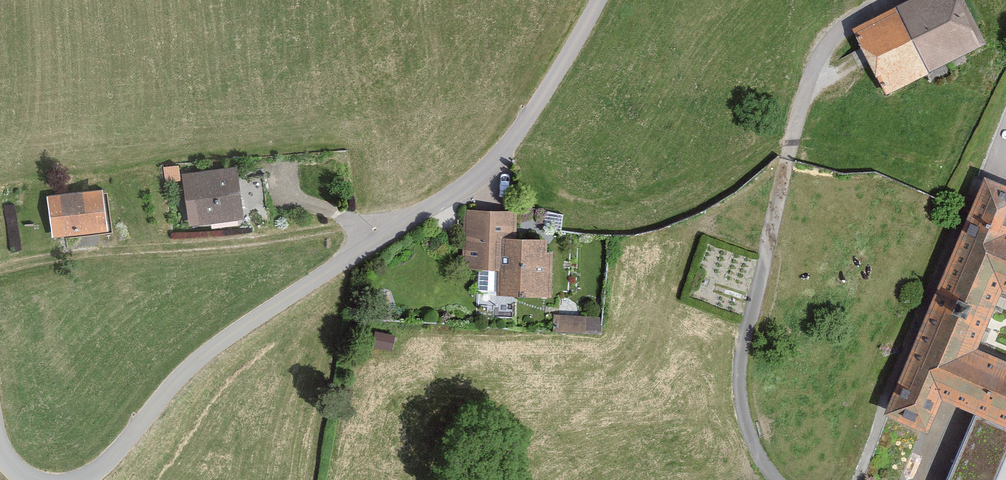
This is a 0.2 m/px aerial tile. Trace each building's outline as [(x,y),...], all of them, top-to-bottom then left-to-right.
[(957,0),(921,0),(851,35),(884,100),(983,51),(957,0)] [(178,185),(175,169),(162,171),(164,186),(178,185)] [(234,173),(183,177),(187,226),(239,221),(234,173)] [(985,183),(883,419),(926,438),(940,405),(974,419),(948,479),(994,479),(1005,453),(1005,365),(977,353),(1001,295),(1005,297),(1005,192),(985,183)] [(105,232),(100,194),(45,201),(50,239),(105,232)] [(495,299),(549,303),(552,260),(545,259),(546,246),(515,244),(517,219),(463,215),(459,273),(497,276),(495,299)] [(596,336),(596,322),(552,321),(552,335),(596,336)] [(389,340),(376,338),(374,353),(387,355),(389,340)]
